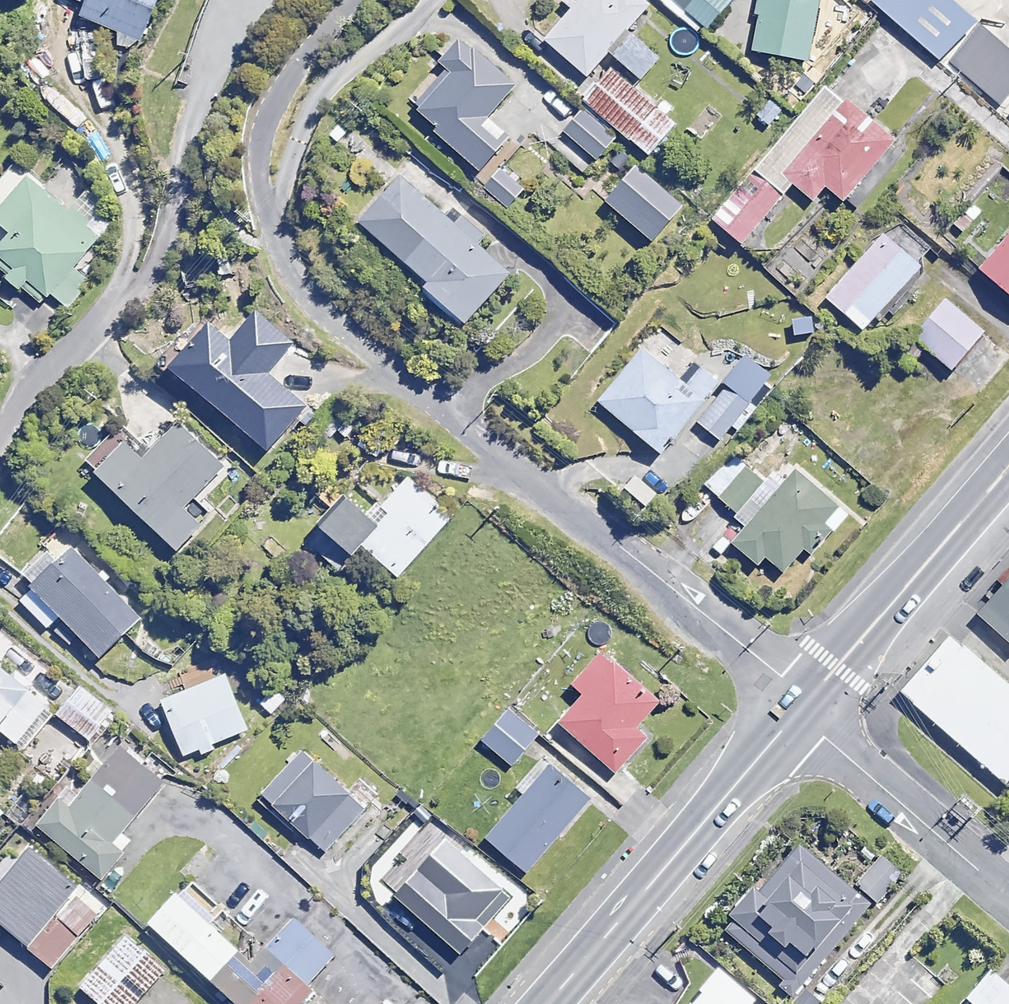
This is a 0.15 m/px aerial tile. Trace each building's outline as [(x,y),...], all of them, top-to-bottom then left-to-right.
[(85,3),(80,14),(141,38),(156,0),(79,0),(85,3)] [(643,0),(568,0),(565,4),(573,11),(547,40),(589,77),(611,53),(642,81),(661,60),(629,32),(651,7),(643,0)] [(733,0),(671,0),(709,30),(733,0)] [(753,52),(809,61),(819,0),(762,0),(753,52)] [(939,60),(977,21),(954,0),(872,0),(939,60)] [(980,24),(948,61),(1001,105),(1008,95),(1008,48),(980,24)] [(515,86),(460,38),(436,66),(449,77),(421,110),(463,146),(515,86)] [(676,123),(611,70),(586,102),(650,155),(676,123)] [(892,140),(828,85),(714,219),(742,243),(793,183),(813,199),(825,185),(842,199),(892,140)] [(615,141),(582,114),(566,133),(598,161),(615,141)] [(507,158),(484,144),(468,170),(491,184),(507,158)] [(119,218),(66,170),(47,192),(13,161),(0,176),(0,268),(40,304),(119,218)] [(458,227),(402,176),(363,220),(430,281),(423,288),(461,322),(508,270),(476,241),(483,233),(466,218),(458,227)] [(934,251),(900,219),(826,295),(860,328),(934,251)] [(979,266),(1008,293),(1008,233),(979,266)] [(98,288),(78,270),(54,297),(75,315),(98,288)] [(983,331),(946,299),(899,355),(911,365),(926,348),(951,368),(983,331)] [(293,344),(256,311),(230,340),(206,319),(168,363),(267,449),(305,405),(268,372),(293,344)] [(709,360),(685,340),(663,367),(641,349),(599,400),(661,451),(690,414),(726,443),(756,407),(705,365),(709,360)] [(224,466),(178,422),(144,457),(124,437),(95,466),(177,547),(212,512),(195,496),(224,466)] [(759,479),(737,455),(707,484),(729,507),(759,479)] [(846,514),(796,470),(735,540),(757,560),(763,553),(783,570),(803,546),(811,554),(846,514)] [(451,516),(407,475),(369,517),(346,496),(306,540),(339,570),(363,544),(397,575),(451,516)] [(139,620),(71,547),(17,597),(48,630),(63,617),(100,656),(139,620)] [(982,610),(1008,632),(1008,577),(982,610)] [(949,634),(900,691),(1008,785),(1008,686),(949,634)] [(670,703),(610,654),(555,721),(615,770),(670,703)] [(0,674),(0,736),(21,751),(50,710),(0,674)] [(229,676),(158,702),(179,758),(250,732),(229,676)] [(119,716),(79,686),(56,716),(96,746),(119,716)] [(545,740),(501,705),(468,745),(512,780),(545,740)] [(116,734),(68,793),(61,787),(25,831),(88,882),(123,838),(115,831),(163,772),(116,734)] [(371,805),(302,749),(258,803),(327,859),(371,805)] [(579,795),(545,768),(481,846),(515,873),(579,795)] [(516,886),(443,827),(389,893),(462,952),(516,886)] [(839,886),(876,916),(906,880),(869,849),(839,886)] [(839,886),(794,850),(728,930),(811,997),(876,916),(839,886)] [(19,859),(0,882),(0,943),(45,980),(94,920),(19,859)] [(252,960),(169,893),(160,904),(137,932),(225,1003),(299,1003),(333,962),(283,922),(252,960)] [(116,938),(70,994),(82,1003),(141,1003),(164,977),(116,938)] [(711,962),(676,1003),(747,1003),(753,997),(711,962)] [(958,1003),(1008,1003),(1008,996),(982,974),(958,1003)]
